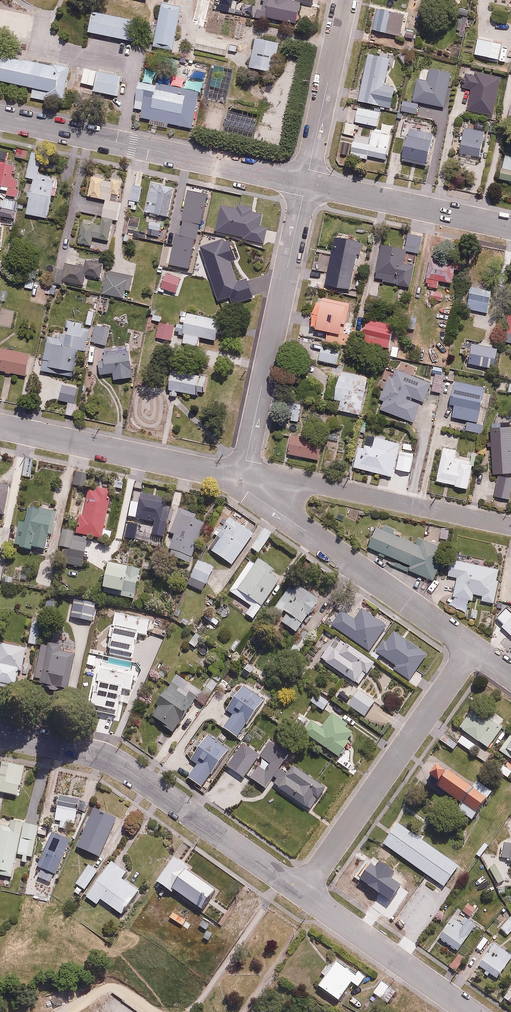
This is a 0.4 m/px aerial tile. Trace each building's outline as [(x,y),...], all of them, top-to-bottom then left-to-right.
[(187,31),(196,33),(204,0),(194,0),(187,31)] [(297,0),(262,0),(261,4),(253,2),(251,13),(296,24),(301,1),(297,0)] [(376,42),(391,45),(394,34),(400,36),(405,14),(377,8),(372,30),(378,31),(376,42)] [(175,14),(156,10),(147,48),(166,52),(175,14)] [(0,11),(0,34),(22,39),(27,17),(0,11)] [(131,25),(86,15),(81,37),(127,47),(131,25)] [(225,50),(194,43),(191,57),(222,64),(225,50)] [(275,49),(250,44),(244,71),(269,76),(275,49)] [(162,53),(147,51),(146,66),(160,68),(162,53)] [(384,84),(390,57),(367,53),(358,100),(392,107),(396,86),(384,84)] [(0,60),(0,85),(29,91),(26,101),(56,108),(64,74),(0,60)] [(445,108),(451,75),(429,71),(427,81),(416,78),(412,101),(418,103),(445,108)] [(473,76),(464,74),(462,88),(471,90),(467,110),(494,115),(501,77),(474,73),(473,76)] [(118,80),(92,74),(88,95),(113,100),(118,80)] [(179,95),(138,86),(130,120),(188,133),(196,99),(179,95)] [(412,101),(400,99),(398,111),(416,115),(418,103),(412,101)] [(376,125),(379,110),(357,106),(354,121),(376,125)] [(259,115),(226,107),(221,131),(254,139),(259,115)] [(429,163),(434,133),(420,131),(421,123),(408,121),(402,159),(410,160),(409,164),(417,165),(418,162),(429,163)] [(353,137),(356,124),(345,122),(342,135),(353,137)] [(480,161),(485,126),(464,123),(459,158),(480,161)] [(353,140),(350,156),(367,159),(367,156),(385,160),(390,130),(371,127),(368,143),(353,140)] [(51,195),(56,196),(59,179),(54,178),(55,174),(39,171),(42,153),(29,151),(24,178),(33,179),(27,215),(46,219),(51,195)] [(502,153),(497,177),(510,180),(510,155),(502,153)] [(3,189),(2,194),(16,196),(18,178),(13,177),(15,164),(0,162),(0,189),(3,189)] [(90,172),(85,195),(105,199),(110,200),(112,193),(117,194),(121,176),(111,173),(110,177),(90,172)] [(174,185),(150,181),(145,213),(169,217),(174,185)] [(105,199),(101,218),(112,220),(116,221),(120,202),(110,200),(105,199)] [(2,200),(0,211),(0,213),(12,216),(15,202),(2,200)] [(107,242),(112,220),(101,218),(78,213),(71,246),(89,249),(92,239),(107,242)] [(158,237),(161,221),(150,219),(147,235),(158,237)] [(253,226),(236,233),(243,250),(259,243),(253,226)] [(418,253),(422,236),(409,234),(406,250),(418,253)] [(225,236),(199,245),(219,305),(241,298),(238,291),(242,289),(233,261),(237,258),(230,238),(226,240),(225,236)] [(351,290),(358,242),(332,239),(325,287),(351,290)] [(402,263),(405,249),(382,244),(375,278),(411,285),(414,265),(402,263)] [(453,283),(456,261),(432,257),(428,286),(438,288),(439,281),(453,283)] [(84,266),(64,263),(64,269),(52,267),(49,286),(83,291),(85,278),(99,280),(101,263),(85,260),(84,266)] [(128,280),(105,275),(102,293),(125,297),(128,280)] [(491,289),(470,285),(466,309),(488,312),(491,289)] [(340,331),(341,323),(347,324),(351,299),(316,293),(310,328),(326,330),(325,341),(349,345),(351,333),(340,331)] [(106,312),(108,297),(100,296),(98,311),(106,312)] [(91,326),(95,310),(89,308),(85,325),(91,326)] [(220,318),(178,311),(174,334),(183,335),(181,344),(198,347),(200,336),(216,339),(220,318)] [(389,348),(393,324),(366,318),(361,343),(389,348)] [(45,335),(42,360),(49,361),(48,369),(77,372),(80,350),(86,350),(88,328),(82,328),(82,323),(69,321),(67,332),(53,330),(53,336),(45,335)] [(106,346),(111,327),(95,323),(91,342),(106,346)] [(156,328),(155,337),(172,339),(173,330),(156,328)] [(397,358),(400,342),(393,341),(389,357),(397,358)] [(339,348),(320,344),(316,361),(336,365),(339,348)] [(498,351),(470,344),(466,362),(493,369),(498,351)] [(0,348),(0,371),(27,376),(31,353),(0,348)] [(98,360),(99,375),(112,373),(113,380),(133,377),(130,351),(101,354),(101,360),(98,360)] [(500,365),(497,376),(510,380),(510,368),(500,365)] [(379,411),(414,425),(422,406),(411,402),(413,396),(424,400),(431,384),(392,368),(379,398),(383,400),(379,411)] [(184,398),(184,394),(198,396),(198,394),(204,395),(208,376),(172,370),(168,395),(184,398)] [(367,377),(339,371),(334,398),(341,400),(339,411),(360,415),(367,377)] [(440,392),(442,376),(433,375),(432,391),(440,392)] [(495,379),(493,389),(510,392),(510,382),(495,379)] [(479,422),(486,388),(456,381),(449,416),(459,418),(458,428),(483,433),(485,423),(479,422)] [(297,423),(300,406),(289,404),(286,421),(297,423)] [(489,427),(491,474),(498,474),(494,496),(510,499),(510,426),(489,427)] [(322,440),(292,435),(288,454),(318,460),(322,440)] [(355,467),(400,479),(405,461),(397,459),(401,444),(363,435),(355,467)] [(455,457),(456,450),(442,447),(435,481),(467,487),(473,460),(455,457)] [(29,481),(34,459),(25,458),(21,480),(29,481)] [(153,492),(155,482),(142,480),(140,489),(153,492)] [(4,515),(10,483),(0,481),(0,515),(4,515)] [(112,490),(94,486),(92,493),(83,491),(74,532),(102,538),(112,490)] [(150,538),(165,541),(172,498),(141,493),(136,521),(152,523),(150,538)] [(50,533),(54,511),(26,505),(18,546),(38,550),(41,531),(50,533)] [(167,552),(191,561),(207,520),(178,509),(169,532),(174,534),(167,552)] [(210,550),(231,565),(254,534),(227,514),(212,534),(219,538),(210,550)] [(133,540),(137,524),(126,521),(122,538),(133,540)] [(408,571),(433,580),(444,549),(377,524),(368,548),(411,564),(408,571)] [(12,528),(1,525),(0,528),(0,559),(5,560),(12,528)] [(271,533),(261,527),(249,546),(259,552),(271,533)] [(88,542),(72,540),(69,565),(85,567),(88,542)] [(498,568),(455,558),(452,575),(457,576),(455,583),(440,599),(464,611),(470,600),(472,600),(474,592),(484,594),(482,601),(495,604),(500,580),(495,579),(498,568)] [(215,566),(200,559),(191,578),(205,585),(215,566)] [(139,570),(107,564),(102,592),(134,598),(139,570)] [(281,583),(256,565),(244,581),(239,577),(228,592),(249,606),(244,613),(254,621),(281,583)] [(277,607),(285,612),(279,621),(296,632),(315,603),(302,594),(300,596),(289,589),(277,607)] [(75,599),(70,616),(92,622),(96,604),(75,599)] [(342,611),(332,626),(370,652),(387,627),(360,608),(353,619),(342,611)] [(501,625),(510,636),(510,615),(501,625)] [(301,628),(285,649),(291,654),(294,650),(298,652),(311,636),(301,628)] [(156,653),(159,634),(142,631),(139,650),(156,653)] [(390,671),(408,684),(428,657),(392,632),(377,654),(394,666),(390,671)] [(358,686),(373,662),(330,634),(315,657),(358,686)] [(67,689),(73,655),(36,649),(31,677),(39,679),(38,684),(49,686),(48,691),(57,692),(58,688),(67,689)] [(138,659),(101,649),(93,681),(106,685),(107,680),(123,684),(124,679),(131,681),(138,659)] [(0,658),(0,684),(16,688),(21,662),(0,658)] [(172,731),(199,688),(176,674),(156,706),(158,707),(152,718),(172,731)] [(219,705),(232,714),(221,729),(234,738),(264,697),(245,683),(237,693),(231,689),(219,705)] [(355,691),(344,684),(334,698),(344,706),(355,691)] [(313,688),(305,700),(322,711),(330,699),(313,688)] [(480,703),(461,728),(486,747),(501,728),(498,725),(502,720),(480,703)] [(310,721),(303,731),(337,757),(348,742),(347,741),(352,734),(343,727),(345,725),(329,714),(319,728),(310,721)] [(202,788),(228,748),(206,734),(202,740),(197,737),(184,757),(195,764),(186,778),(202,788)] [(445,734),(441,739),(453,750),(458,745),(445,734)] [(510,735),(501,751),(510,757),(510,735)] [(477,746),(462,736),(457,743),(472,753),(477,746)] [(284,776),(277,787),(308,808),(324,785),(289,761),(285,766),(276,760),(270,767),(284,776)] [(506,760),(499,772),(509,777),(510,774),(510,763),(506,760)] [(0,762),(0,781),(21,785),(24,766),(0,762)] [(437,765),(427,780),(477,813),(487,798),(437,765)] [(76,799),(58,797),(56,824),(73,826),(76,799)] [(116,820),(94,809),(75,847),(97,858),(116,820)] [(0,829),(0,875),(10,878),(15,854),(22,855),(20,862),(25,863),(26,857),(30,858),(37,826),(6,819),(4,830),(0,829)] [(501,839),(501,858),(509,858),(509,862),(510,862),(510,819),(509,819),(510,839),(501,839)] [(461,864),(397,822),(384,843),(447,885),(461,864)] [(71,842),(53,833),(38,867),(57,875),(71,842)] [(188,868),(173,857),(155,882),(164,889),(152,904),(166,914),(180,896),(203,913),(218,893),(187,870),(188,868)] [(496,863),(487,867),(495,886),(504,882),(496,863)] [(90,865),(72,890),(79,895),(97,871),(90,865)] [(121,875),(106,865),(86,897),(95,903),(98,899),(121,914),(138,888),(120,877),(121,875)] [(480,909),(468,900),(460,911),(472,920),(480,909)] [(475,924),(455,912),(439,939),(459,951),(475,924)] [(499,927),(506,934),(510,928),(510,913),(499,927)] [(492,941),(477,961),(498,977),(510,960),(510,955),(492,941)] [(362,971),(336,957),(331,966),(327,964),(321,976),(324,978),(319,987),(342,1000),(352,982),(355,984),(362,971)] [(396,989),(381,979),(373,992),(389,1002),(396,989)] [(501,997),(510,1004),(510,984),(501,997)] [(132,1006),(112,993),(107,999),(98,1011),(140,1011),(132,1006)]
